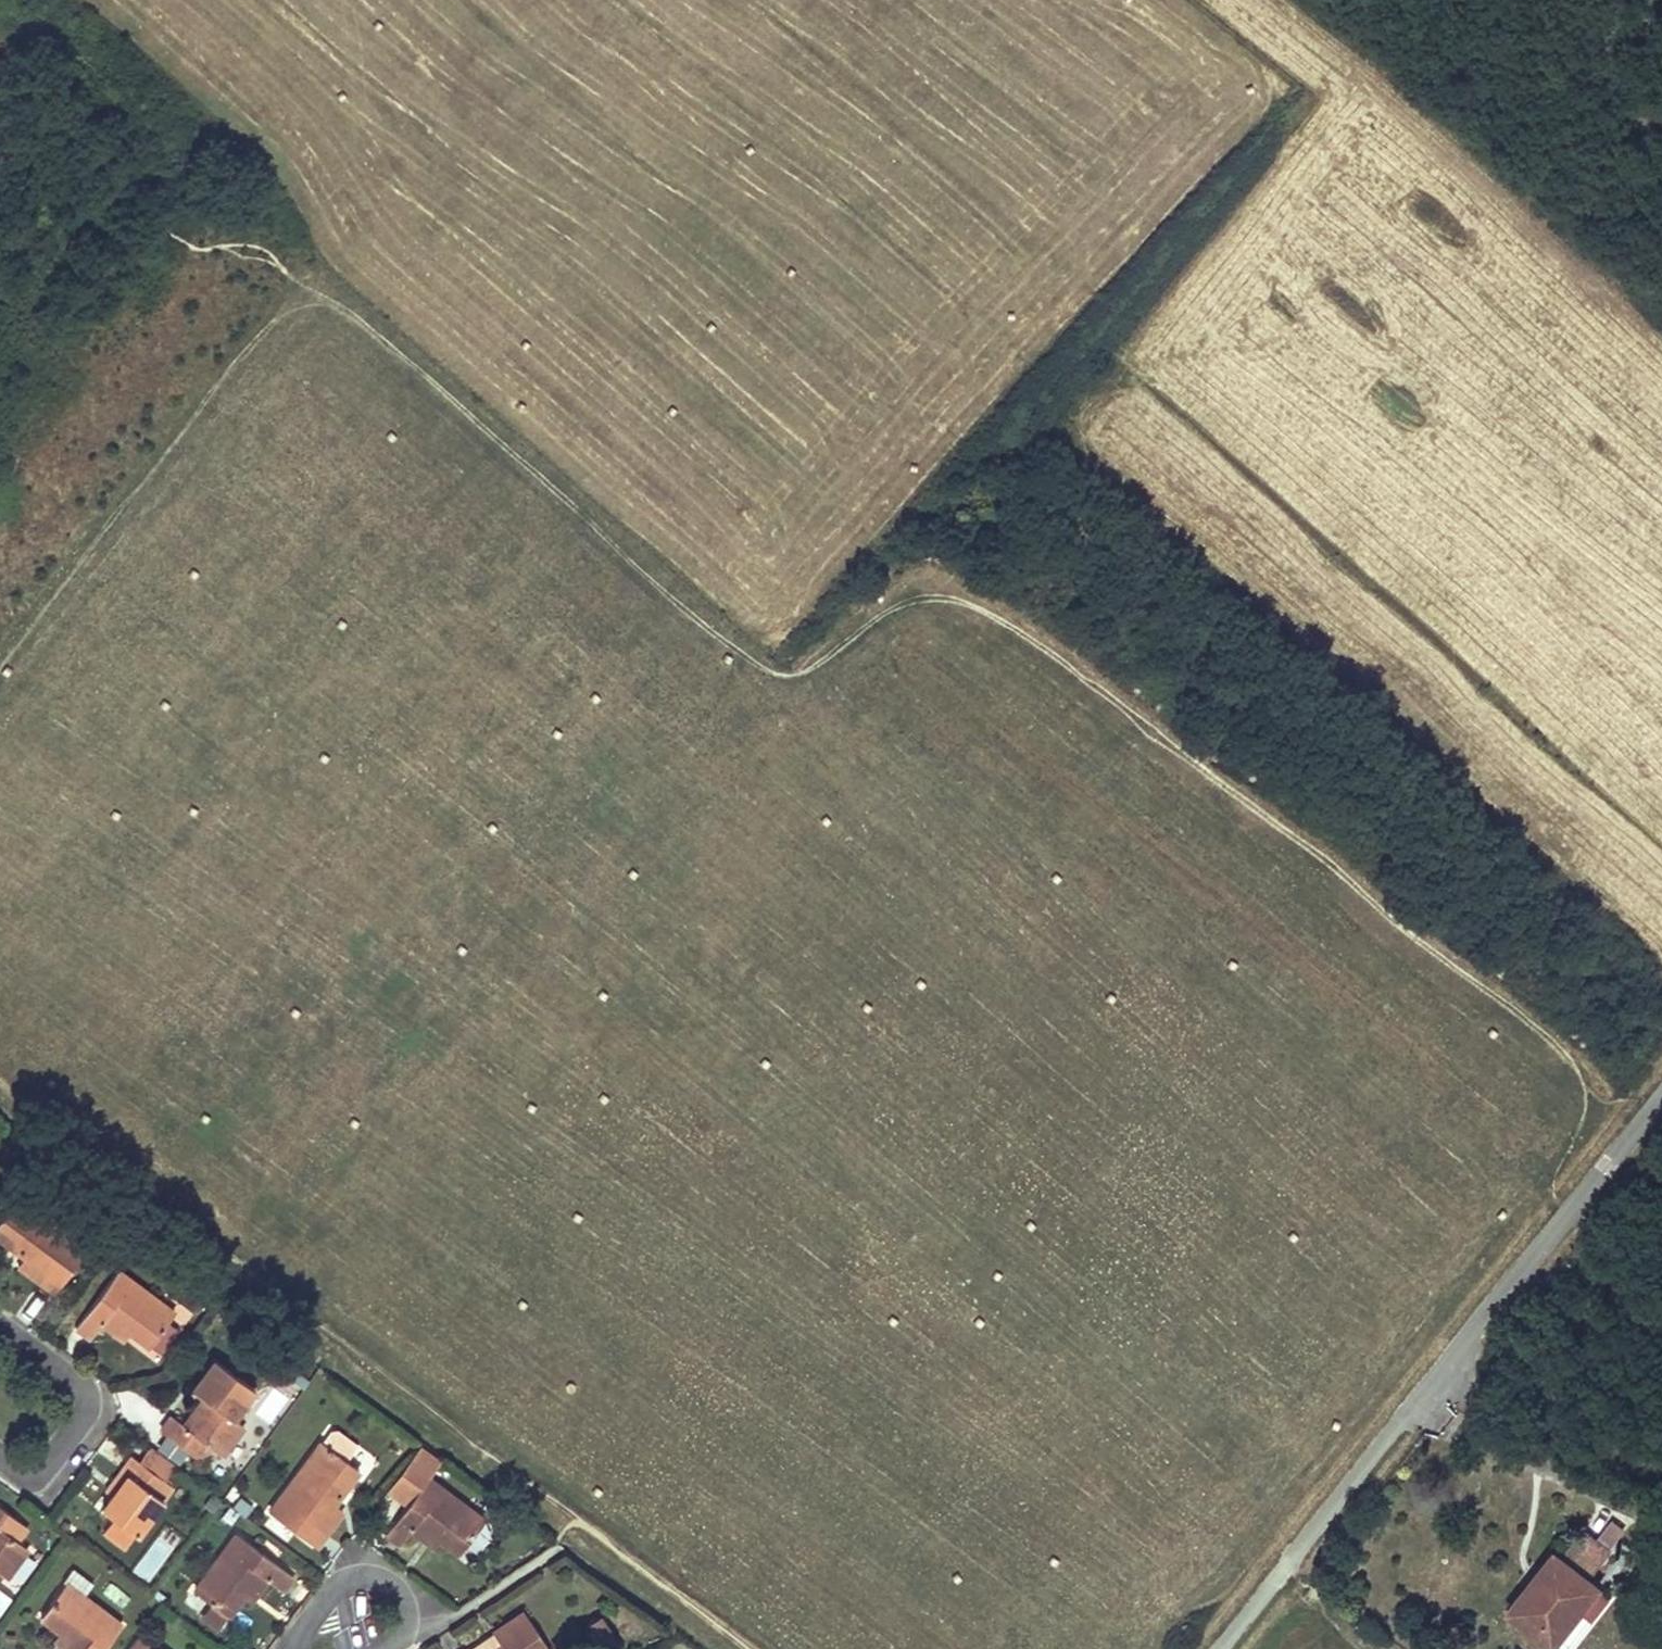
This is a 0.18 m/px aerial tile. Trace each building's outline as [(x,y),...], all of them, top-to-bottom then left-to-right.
[(0,1217),(0,1238),(23,1255),(16,1266),(53,1293),(88,1245),(17,1194),(0,1217)] [(147,1347),(148,1345),(164,1324),(172,1313),(115,1272),(74,1328),(89,1339),(100,1324),(115,1335),(120,1327),(147,1347)] [(164,1324),(148,1345),(159,1353),(175,1332),(164,1324)] [(170,1416),(159,1431),(200,1462),(210,1447),(220,1454),(241,1425),(231,1418),(252,1390),(211,1359),(190,1388),(202,1398),(182,1425),(170,1416)] [(320,1442),(268,1512),(315,1546),(342,1509),(333,1503),(358,1471),(320,1442)] [(406,1504),(384,1533),(399,1544),(410,1530),(425,1540),(430,1533),(458,1553),(483,1520),(427,1478),(439,1462),(422,1449),(410,1466),(407,1463),(387,1490),(406,1504)] [(111,1495),(100,1509),(115,1520),(132,1533),(135,1535),(170,1487),(130,1456),(119,1471),(125,1476),(111,1495)] [(119,1471),(104,1490),(111,1495),(125,1476),(119,1471)] [(5,1578),(27,1548),(16,1540),(27,1527),(0,1507),(0,1574),(5,1578)] [(228,1508),(221,1518),(230,1524),(236,1514),(228,1508)] [(132,1533),(115,1520),(105,1534),(121,1546),(132,1533)] [(1597,1541),(1611,1553),(1624,1538),(1610,1526),(1597,1541)] [(1597,1541),(1584,1530),(1561,1556),(1556,1553),(1510,1607),(1551,1643),(1598,1588),(1588,1579),(1611,1553),(1597,1541)] [(193,1591),(212,1604),(226,1615),(227,1616),(248,1588),(255,1593),(266,1579),(281,1591),(291,1576),(235,1535),(193,1591)] [(40,1616),(68,1636),(62,1644),(69,1648),(103,1648),(120,1626),(84,1598),(94,1584),(73,1568),(63,1582),(65,1584),(40,1616)] [(226,1615),(212,1604),(202,1617),(216,1628),(226,1615)] [(525,1611),(493,1633),(501,1646),(497,1648),(550,1648),(525,1611)] [(1594,1620),(1582,1612),(1558,1648),(1574,1648),(1594,1620)] [(604,1614),(593,1621),(608,1645),(619,1637),(604,1614)] [(468,1648),(497,1648),(501,1646),(493,1633),(468,1648)] [(127,1648),(147,1648),(134,1639),(127,1648)]
